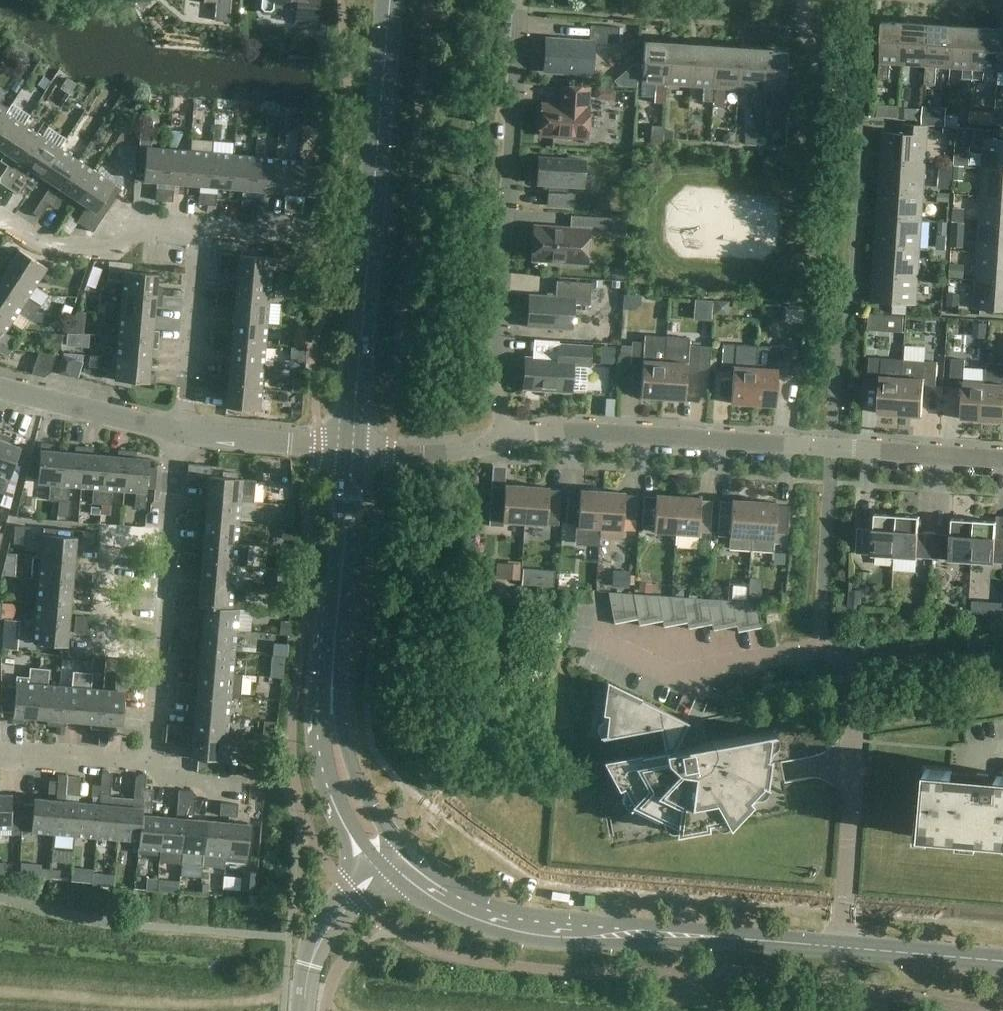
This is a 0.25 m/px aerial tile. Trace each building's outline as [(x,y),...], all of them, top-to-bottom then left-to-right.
[(232,0),(205,0),(217,1),(215,21),(230,22),(232,0)] [(276,7),(298,9),(296,24),(318,26),(320,0),(260,0),(260,8),(264,12),(272,13),(276,9),(276,7)] [(902,65),(905,22),(904,22),(904,23),(882,21),(881,43),(879,78),(890,79),(891,64),(902,65)] [(902,65),(926,66),(929,24),(928,24),(906,23),(906,22),(905,22),(902,65)] [(929,24),(926,66),(925,85),(935,85),(937,67),(950,68),(953,25),(952,25),(952,26),(929,24)] [(547,39),(544,71),(592,74),(594,42),(618,44),(619,27),(591,25),(590,41),(547,39)] [(953,25),(950,68),(963,69),(963,78),(973,78),(977,27),(976,27),(976,28),(953,26),(953,25)] [(977,27),(973,78),(984,79),(984,70),(998,71),(1001,28),(1000,28),(1000,29),(977,28),(977,27)] [(665,103),(666,85),(669,42),(668,42),(668,43),(646,42),(646,41),(644,41),(641,87),(642,87),(642,83),(656,84),(654,103),(665,103)] [(670,42),(669,42),(666,85),(690,86),(693,44),(692,44),(692,45),(670,43),(670,42)] [(702,101),(713,102),(717,46),(716,45),(716,46),(694,45),(694,44),(693,44),(690,86),(703,87),(702,101)] [(725,89),(738,90),(741,47),(740,47),(740,48),(718,46),(717,46),(713,102),(713,106),(724,107),(725,89)] [(761,110),(762,91),(765,49),(764,49),(741,48),(742,47),(741,47),(738,90),(751,90),(750,109),(761,110)] [(765,49),(762,91),(773,92),(772,111),(783,111),(786,73),(788,51),(765,49)] [(542,104),(540,135),(587,138),(589,107),(588,107),(589,88),(561,86),(560,105),(542,104)] [(599,90),(600,101),(618,100),(617,88),(599,90)] [(876,114),(899,115),(900,104),(899,103),(878,102),(876,114)] [(900,104),(899,115),(922,116),(923,106),(910,104),(900,104)] [(994,123),(1002,124),(1002,105),(995,104),(995,107),(996,107),(994,123)] [(922,123),(946,125),(947,113),(947,107),(923,106),(922,116),(922,123)] [(981,123),(994,123),(996,107),(995,107),(982,106),(981,123)] [(23,125),(6,113),(0,123),(0,149),(6,153),(24,125),(23,125)] [(947,113),(946,125),(950,125),(950,126),(957,126),(958,126),(958,114),(947,113)] [(1,183),(9,188),(42,137),(31,130),(39,119),(31,114),(23,125),(24,125),(6,153),(1,161),(8,166),(0,178),(1,183)] [(881,161),(926,164),(926,163),(924,163),(926,136),(927,136),(927,135),(926,135),(926,125),(904,124),(903,133),(884,132),(883,152),(884,152),(884,160),(881,160),(881,161)] [(650,144),(663,144),(663,143),(663,130),(663,126),(651,126),(650,144)] [(42,137),(9,188),(14,192),(19,191),(24,184),(30,188),(39,175),(42,177),(60,149),(68,138),(55,130),(48,141),(42,137)] [(673,131),(663,130),(663,143),(673,144),(673,131)] [(735,132),(728,131),(723,136),(723,143),(734,144),(735,132)] [(759,146),(759,132),(745,131),(744,145),(759,146)] [(1002,169),(1002,140),(986,139),(985,167),(983,167),(1002,169)] [(166,183),(169,150),(147,148),(144,181),(166,183)] [(42,177),(60,189),(78,161),(60,149),(42,177)] [(169,150),(166,183),(188,185),(191,152),(169,150)] [(191,152),(188,185),(209,187),(212,154),(191,152)] [(212,154),(209,187),(231,189),(234,156),(212,154)] [(234,156),(231,189),(253,190),(255,157),(234,156)] [(255,157),(253,190),(274,192),(277,159),(255,157)] [(539,157),(537,183),(553,184),(553,192),(548,192),(548,206),(573,208),(574,194),(567,194),(567,186),(584,187),(585,160),(539,157)] [(277,159),(274,192),(296,194),(298,161),(277,159)] [(70,195),(78,200),(96,173),(78,161),(60,189),(57,194),(50,204),(57,209),(63,199),(66,201),(70,195)] [(298,161),(296,194),(318,196),(321,163),(298,161)] [(926,164),(881,161),(883,162),(883,170),(882,170),(881,188),(879,188),(879,189),(924,192),(924,191),(922,191),(924,164),(926,164)] [(957,189),(958,166),(942,166),(941,189),(957,189)] [(983,167),(983,168),(984,168),(983,195),(981,195),(981,196),(1002,197),(1002,169),(983,167)] [(78,200),(88,207),(78,222),(94,233),(122,189),(115,185),(96,173),(78,200)] [(156,201),(165,202),(166,189),(157,188),(156,201)] [(41,218),(50,204),(57,194),(49,189),(34,213),(41,218)] [(175,190),(166,189),(165,202),(173,202),(175,190)] [(877,216),(877,217),(922,220),(922,219),(920,219),(922,192),(924,192),(879,189),(879,190),(880,190),(879,208),(880,208),(880,217),(877,216)] [(199,205),(208,205),(209,193),(200,192),(199,205)] [(218,193),(209,193),(208,205),(217,206),(218,193)] [(251,209),(252,196),(243,196),(242,208),(251,209)] [(252,196),(251,209),(260,210),(261,197),(252,196)] [(981,196),(983,196),(981,223),(979,223),(979,224),(1002,225),(1002,197),(981,196)] [(294,213),(295,200),(286,199),(285,212),(294,213)] [(295,200),(294,213),(303,214),(304,201),(295,200)] [(953,208),(953,222),(964,223),(965,209),(953,208)] [(534,225),(532,260),(533,260),(533,255),(548,256),(547,261),(587,264),(590,229),(609,231),(610,218),(571,216),(571,228),(534,225)] [(922,220),(877,217),(877,218),(880,218),(879,226),(878,226),(877,245),(875,245),(920,248),(920,247),(918,247),(920,220),(922,221),(922,220)] [(963,236),(964,223),(953,222),(952,235),(963,236)] [(979,224),(981,224),(979,251),(977,251),(977,252),(1002,253),(1002,225),(979,224)] [(873,273),(918,276),(918,275),(916,275),(918,249),(920,249),(920,248),(875,245),(875,246),(877,246),(876,265),(877,265),(876,273),(873,273)] [(945,249),(934,248),(933,259),(944,260),(945,249)] [(2,265),(35,287),(42,277),(55,285),(61,277),(19,250),(12,261),(7,257),(2,265)] [(292,270),(289,250),(277,251),(280,272),(292,270)] [(977,252),(979,253),(977,279),(975,279),(975,280),(1002,282),(1002,253),(977,252)] [(221,254),(221,258),(221,263),(233,264),(234,255),(221,254)] [(238,278),(271,281),(273,259),(240,256),(238,278)] [(38,312),(42,305),(28,297),(35,287),(2,265),(0,267),(0,275),(2,276),(0,279),(0,290),(36,313),(38,312)] [(124,282),(123,294),(163,297),(164,288),(157,288),(158,275),(109,270),(108,281),(124,282)] [(918,276),(873,273),(873,274),(876,274),(875,282),(874,282),(873,302),(915,305),(916,277),(918,277),(918,276)] [(238,278),(236,299),(269,302),(271,281),(238,278)] [(529,295),(527,327),(572,330),(574,304),(590,305),(592,282),(557,280),(556,296),(529,295)] [(975,280),(975,281),(977,281),(975,309),(1002,311),(1002,282),(975,280)] [(954,299),(973,299),(973,285),(954,284),(954,299)] [(218,289),(218,298),(230,299),(231,290),(218,289)] [(11,323),(18,313),(31,322),(32,320),(44,321),(45,313),(38,312),(36,313),(0,290),(0,315),(11,323)] [(105,314),(154,318),(155,306),(162,307),(163,297),(123,294),(122,306),(106,304),(105,314)] [(230,299),(218,298),(217,306),(230,307),(230,299)] [(234,321),(268,324),(269,302),(236,299),(234,321)] [(120,325),(119,337),(159,340),(160,331),(153,331),(154,318),(105,314),(104,324),(120,325)] [(13,350),(18,341),(5,333),(11,323),(0,315),(0,341),(13,350)] [(234,321),(233,342),(266,345),(268,324),(234,321)] [(214,341),(227,342),(227,333),(215,332),(214,341)] [(662,398),(667,336),(645,335),(644,342),(632,341),(632,345),(621,344),(620,365),(642,366),(640,397),(662,398)] [(667,336),(662,398),(685,400),(687,369),(709,371),(711,347),(689,345),(689,338),(667,336)] [(93,346),(92,355),(92,356),(151,361),(152,349),(158,350),(159,340),(119,337),(118,349),(93,346)] [(0,341),(0,353),(7,358),(13,350),(0,341)] [(227,342),(214,341),(213,349),(226,350),(227,342)] [(231,364),(264,367),(266,345),(233,342),(231,364)] [(757,346),(735,344),(723,343),(721,371),(733,372),(731,403),(753,405),(756,367),(757,346)] [(525,357),(523,389),(571,392),(573,365),(590,366),(591,346),(559,344),(558,359),(525,357)] [(769,368),(756,367),(753,405),(775,406),(777,375),(788,376),(788,375),(795,375),(797,351),(789,350),(790,347),(771,346),(769,368)] [(56,354),(39,352),(32,372),(43,376),(50,372),(56,354)] [(89,365),(101,366),(101,367),(117,368),(116,381),(155,384),(156,374),(149,374),(151,361),(92,356),(92,355),(90,355),(89,365)] [(904,359),(882,358),(869,357),(868,381),(880,382),(878,413),(900,414),(904,359)] [(904,359),(900,414),(922,416),(924,385),(936,386),(938,362),(904,359)] [(983,420),(986,383),(964,381),(965,359),(952,359),(950,386),(963,387),(961,418),(983,420)] [(986,383),(983,420),(1002,421),(1002,363),(988,362),(986,383)] [(231,364),(229,385),(262,388),(264,367),(231,364)] [(211,375),(210,384),(223,385),(224,376),(211,375)] [(792,405),(802,404),(800,377),(790,377),(792,405)] [(223,385),(210,384),(209,392),(222,393),(223,385)] [(262,388),(229,385),(227,408),(260,410),(262,388)] [(5,494),(2,504),(10,507),(21,462),(17,461),(21,448),(9,443),(11,437),(3,434),(0,441),(0,492),(5,494)] [(59,501),(63,452),(51,451),(51,444),(42,443),(38,483),(51,484),(49,500),(58,501),(59,501)] [(76,453),(63,452),(59,501),(58,501),(57,514),(68,515),(70,486),(82,487),(85,447),(76,447),(76,453)] [(95,448),(85,447),(82,487),(94,488),(92,504),(102,505),(106,456),(94,455),(95,448)] [(125,491),(128,451),(119,450),(119,457),(106,456),(102,505),(101,513),(111,514),(113,490),(125,491)] [(138,452),(128,451),(125,491),(137,492),(135,515),(143,516),(143,508),(146,509),(150,460),(137,458),(138,452)] [(208,499),(241,502),(254,503),(256,480),(211,477),(212,466),(189,464),(188,483),(209,485),(208,499)] [(503,522),(524,523),(527,486),(505,485),(505,487),(491,486),(489,526),(502,527),(503,522)] [(549,487),(527,486),(524,523),(559,525),(561,491),(549,490),(549,487)] [(600,528),(603,491),(581,490),(580,492),(568,491),(566,523),(578,524),(578,527),(600,528)] [(603,491),(600,528),(600,538),(622,539),(623,519),(636,520),(638,496),(625,495),(625,492),(603,491)] [(676,533),(678,496),(656,495),(656,497),(644,496),(642,524),(654,525),(654,532),(676,533)] [(701,498),(678,496),(676,533),(698,535),(698,532),(710,533),(712,501),(700,500),(701,498)] [(208,499),(206,520),(239,523),(241,502),(208,499)] [(729,549),(751,550),(754,501),(732,500),(732,502),(720,501),(718,525),(730,526),(729,549)] [(776,503),(754,501),(751,550),(773,552),(774,533),(788,534),(789,506),(776,505),(776,503)] [(188,510),(187,519),(200,520),(201,511),(188,510)] [(894,556),(897,515),(875,513),(874,529),(857,528),(856,553),(872,554),(894,556)] [(897,515),(894,556),(917,557),(933,558),(935,533),(919,532),(920,516),(897,515)] [(935,533),(933,558),(949,559),(949,560),(972,561),(974,520),(952,518),(951,534),(935,533)] [(200,520),(187,519),(187,527),(200,528),(200,520)] [(204,542),(238,545),(239,523),(206,520),(204,542)] [(972,561),(994,563),(994,562),(1002,563),(1002,537),(996,537),(997,521),(974,520),(972,561)] [(251,542),(253,523),(242,522),(241,541),(251,542)] [(42,557),(75,560),(77,537),(44,534),(42,557)] [(96,539),(83,538),(82,547),(95,548),(96,539)] [(249,545),(238,545),(204,542),(202,563),(236,566),(247,567),(249,545)] [(184,553),(184,562),(197,563),(197,554),(184,553)] [(32,577),(40,578),(73,581),(79,582),(80,573),(74,573),(75,560),(42,557),(34,556),(32,577)] [(197,563),(184,562),(183,570),(196,571),(197,563)] [(201,585),(234,588),(236,566),(202,563),(201,585)] [(80,573),(79,582),(92,583),(93,574),(80,573)] [(38,600),(71,603),(73,581),(40,578),(38,600)] [(92,583),(79,582),(79,590),(91,591),(92,583)] [(199,607),(205,608),(205,607),(232,609),(232,608),(239,609),(245,609),(247,589),(234,588),(201,585),(199,607)] [(621,593),(609,592),(609,593),(614,624),(615,623),(615,621),(626,619),(621,593)] [(638,617),(634,594),(621,593),(626,619),(638,617)] [(639,623),(651,621),(646,595),(634,594),(638,617),(639,623),(639,625),(640,625),(639,623)] [(651,621),(662,619),(658,595),(646,595),(651,621)] [(675,623),(671,596),(658,595),(662,619),(664,627),(664,625),(675,623)] [(181,596),(180,605),(193,606),(194,598),(181,596)] [(675,623),(687,621),(683,597),(671,596),(675,623)] [(700,624),(695,598),(683,597),(687,621),(688,629),(689,629),(689,626),(700,624)] [(700,624),(712,622),(708,599),(695,598),(700,624)] [(714,628),(725,626),(720,600),(708,599),(712,622),(713,630),(714,630),(714,628)] [(38,600),(36,621),(70,624),(71,603),(38,600)] [(737,624),(732,601),(720,600),(725,626),(736,624),(737,624)] [(739,630),(750,628),(745,601),(732,601),(737,624),(736,624),(738,632),(739,632),(739,630)] [(761,628),(762,628),(757,602),(745,601),(750,628),(761,626),(761,628)] [(998,604),(998,607),(994,607),(994,617),(1002,617),(1002,604),(998,604)] [(193,606),(180,605),(179,614),(192,615),(193,606)] [(764,608),(767,622),(780,620),(777,605),(764,608)] [(205,608),(204,628),(237,631),(239,609),(232,608),(232,609),(205,607),(205,608)] [(76,625),(88,626),(89,617),(76,616),(76,625)] [(70,624),(36,621),(35,643),(68,646),(70,624)] [(88,626),(76,625),(75,633),(88,634),(88,626)] [(202,650),(235,653),(237,631),(204,628),(202,650)] [(184,640),(183,648),(196,649),(197,641),(184,640)] [(196,649),(183,648),(182,657),(195,658),(196,649)] [(233,674),(235,653),(202,650),(200,671),(233,674)] [(24,717),(36,718),(41,669),(31,668),(29,684),(17,683),(16,687),(2,686),(2,711),(14,713),(13,722),(23,723),(24,717)] [(50,670),(41,669),(36,718),(49,719),(48,726),(57,726),(61,686),(49,685),(50,670)] [(200,671),(198,693),(231,696),(231,695),(240,695),(242,675),(233,674),(200,671)] [(67,720),(79,721),(83,672),(74,672),(72,687),(61,686),(57,726),(66,727),(67,720)] [(93,673),(83,672),(79,721),(92,723),(91,729),(100,730),(104,690),(92,689),(93,673)] [(108,742),(109,731),(110,724),(123,725),(127,676),(117,675),(115,691),(104,690),(100,730),(99,746),(105,747),(108,742)] [(180,683),(179,691),(192,692),(193,684),(180,683)] [(688,722),(607,683),(606,684),(608,685),(604,713),(606,713),(606,712),(610,712),(607,734),(599,735),(599,736),(601,736),(601,737),(661,726),(665,750),(604,761),(604,762),(606,762),(620,787),(621,786),(620,785),(624,783),(634,802),(629,808),(630,809),(631,807),(657,820),(657,819),(656,818),(658,814),(677,823),(676,831),(677,832),(678,830),(706,825),(705,823),(705,824),(704,819),(725,815),(728,823),(730,822),(729,821),(748,800),(748,799),(747,800),(744,797),(758,781),(766,785),(766,784),(765,783),(768,755),(767,754),(767,755),(763,755),(765,734),(774,732),(773,731),(772,731),(771,730),(711,741),(711,742),(700,744),(700,739),(681,731),(685,722),(688,723),(688,722)] [(192,692),(179,691),(178,700),(191,701),(192,692)] [(198,693),(196,714),(229,717),(231,696),(198,693)] [(168,725),(167,733),(228,739),(229,717),(196,714),(195,727),(189,727),(168,725)] [(228,739),(167,733),(166,742),(194,745),(192,758),(225,761),(228,739)] [(997,775),(997,783),(951,779),(952,771),(926,769),(921,824),(917,824),(916,837),(931,838),(931,836),(1002,842),(1002,776),(997,775)] [(100,804),(97,837),(119,839),(122,798),(111,797),(113,776),(110,771),(103,771),(102,785),(101,798),(100,804)] [(57,800),(54,834),(53,846),(73,848),(75,835),(76,835),(79,802),(66,801),(68,779),(64,775),(59,774),(59,782),(58,794),(57,800)] [(119,839),(140,841),(143,815),(146,789),(147,775),(140,774),(136,777),(134,799),(122,798),(119,839)] [(49,794),(58,794),(59,782),(50,781),(49,794)] [(92,797),(101,798),(102,785),(93,785),(92,797)] [(146,789),(143,815),(140,841),(138,854),(161,856),(164,817),(152,816),(154,790),(146,789)] [(160,862),(182,864),(188,791),(180,790),(177,818),(164,817),(161,856),(160,862)] [(194,791),(188,791),(182,864),(203,866),(207,820),(194,819),(196,794),(194,791)] [(13,828),(13,795),(0,795),(0,828),(13,828)] [(32,832),(54,834),(57,800),(35,799),(32,832)] [(76,835),(97,837),(100,804),(79,802),(76,835)] [(229,816),(230,803),(222,803),(221,816),(229,816)] [(230,803),(229,816),(238,817),(239,804),(230,803)] [(225,861),(229,822),(207,820),(203,866),(225,868),(226,861),(225,861)] [(251,824),(229,822),(225,861),(226,861),(248,863),(251,824)] [(257,891),(258,873),(243,872),(242,890),(257,891)]
